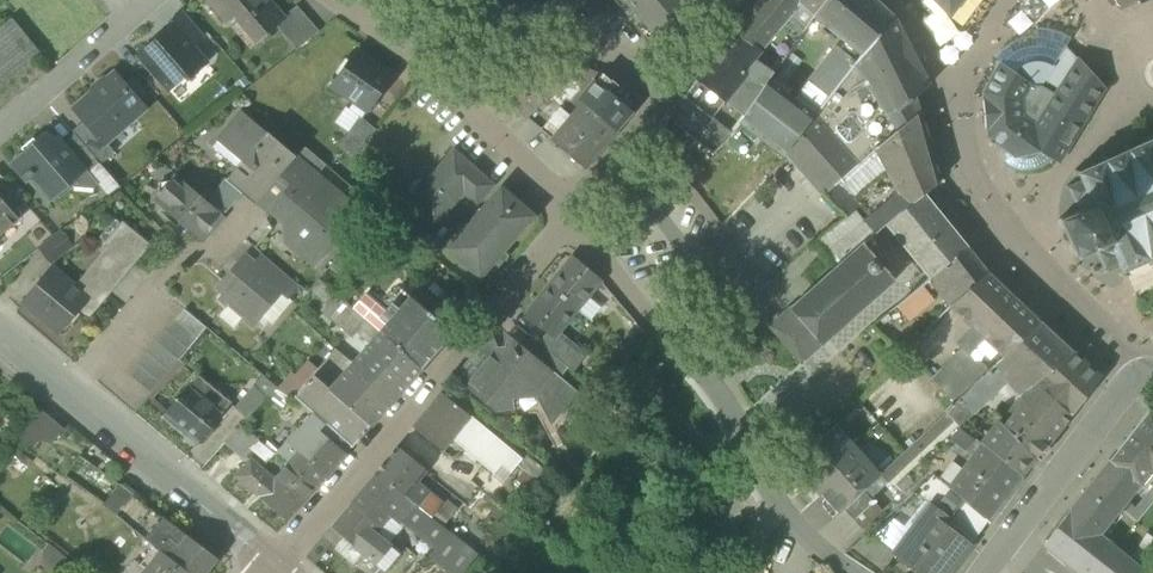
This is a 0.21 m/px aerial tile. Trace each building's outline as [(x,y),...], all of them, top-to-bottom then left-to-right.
[(261,39),(277,25),(285,19),(284,19),(268,0),(208,0),(228,23),(240,13),(261,39)] [(657,40),(694,7),(688,0),(623,0),(657,40)] [(734,33),(759,53),(768,42),(787,55),(814,17),(827,0),(760,0),(759,2),(734,33)] [(863,57),(893,19),(874,0),(827,0),(814,17),(847,42),(863,57)] [(945,13),(953,12),(963,0),(932,0),(945,13)] [(1122,11),(1148,0),(1117,0),(1122,11)] [(277,25),(298,49),(319,33),(297,7),(284,19),(285,19),(277,25)] [(175,28),(192,47),(203,37),(181,13),(169,24),(171,26),(173,29),(175,28)] [(855,66),(896,131),(918,113),(914,98),(928,86),(893,19),(863,57),(855,66)] [(36,52),(12,22),(0,32),(0,81),(36,52)] [(171,26),(158,38),(160,41),(173,29),(171,26)] [(138,55),(169,90),(185,77),(188,80),(189,81),(192,79),(191,77),(207,64),(192,47),(175,28),(173,29),(160,41),(158,38),(138,55)] [(1036,29),(1036,37),(1036,46),(1031,46),(1022,48),(1013,52),(1008,45),(1003,48),(999,52),(996,56),(993,60),(1000,65),(985,93),(989,136),(1005,148),(1003,153),(1005,161),(1008,165),(1015,169),(1023,170),(1031,170),(1039,167),(1046,163),(1051,156),(1052,156),(1059,160),(1069,143),(1103,89),(1078,61),(1046,110),(1035,129),(1021,118),(1019,100),(1028,84),(1044,81),(1066,47),(1065,47),(1070,39),(1065,36),(1059,33),(1054,31),(1048,29),(1042,28),(1036,29)] [(697,81),(725,103),(748,74),(743,71),(753,59),(759,53),(734,33),(697,81)] [(1017,40),(1008,45),(1013,52),(1022,48),(1031,46),(1036,46),(1036,37),(1026,37),(1017,40)] [(834,47),(807,82),(828,99),(855,66),(863,57),(847,42),(840,51),(834,47)] [(353,102),(367,112),(391,77),(376,66),(377,64),(357,50),(331,87),(353,102)] [(526,82),(544,103),(572,78),(585,95),(601,74),(581,67),(584,60),(562,52),(526,82)] [(753,59),(743,71),(748,74),(764,86),(768,80),(774,72),(753,59)] [(392,75),(377,64),(376,66),(391,77),(392,75)] [(785,153),(823,196),(838,183),(874,152),(873,150),(896,131),(855,66),(828,99),(814,116),(785,153)] [(551,141),(584,169),(616,130),(615,128),(630,110),(620,103),(627,95),(611,81),(610,81),(602,74),(601,74),(585,95),(580,101),(583,103),(571,118),(560,109),(542,130),(553,139),(551,141)] [(748,74),(725,103),(743,117),(764,86),(748,74)] [(85,120),(104,142),(105,141),(143,108),(115,75),(76,110),(85,120)] [(172,94),(188,80),(185,77),(169,90),(172,94)] [(794,100),(768,80),(764,86),(743,117),(739,123),(748,130),(782,157),(785,153),(814,116),(794,100)] [(725,103),(697,81),(684,97),(693,105),(712,120),(725,103)] [(508,98),(526,120),(544,103),(526,82),(521,87),(508,98)] [(814,116),(828,99),(807,82),(794,100),(814,116)] [(361,120),(367,112),(353,102),(338,125),(349,132),(360,118),(361,120)] [(678,124),(715,154),(721,146),(730,134),(712,120),(693,105),(678,124)] [(252,182),(265,193),(273,183),(295,157),(241,111),(216,140),(242,162),(231,174),(247,187),(252,182)] [(938,183),(918,113),(896,131),(873,150),(874,152),(884,171),(897,197),(904,211),(923,195),(938,183)] [(340,144),(355,156),(375,131),(361,120),(360,118),(349,132),(340,144)] [(72,131),(75,135),(100,163),(101,164),(115,152),(105,141),(104,142),(85,120),(72,131)] [(1122,277),(1125,270),(1146,260),(1149,267),(1152,265),(1150,258),(1152,257),(1152,140),(1152,141),(1149,134),(1145,136),(1148,142),(1129,151),(1126,145),(1122,146),(1125,153),(1106,161),(1104,155),(1099,157),(1102,163),(1081,172),(1074,170),(1073,174),(1079,177),(1082,182),(1069,187),(1066,186),(1065,188),(1068,189),(1075,203),(1078,210),(1058,219),(1075,256),(1097,247),(1098,250),(1096,251),(1104,269),(1102,272),(1105,272),(1106,269),(1118,264),(1120,269),(1118,275),(1122,277)] [(89,173),(100,163),(75,135),(63,146),(67,151),(84,170),(86,169),(89,173)] [(51,198),(70,182),(84,170),(67,151),(63,146),(58,150),(53,144),(46,136),(13,164),(27,180),(32,176),(51,198)] [(57,140),(53,144),(58,150),(63,146),(57,140)] [(304,146),(295,157),(273,183),(285,193),(307,168),(317,176),(326,165),(304,146)] [(410,202),(435,224),(453,203),(451,201),(461,189),(476,203),(491,185),(453,152),(410,202)] [(838,183),(852,198),(884,171),(874,152),(838,183)] [(118,185),(101,164),(100,163),(89,173),(99,184),(107,194),(118,185)] [(291,246),(313,264),(358,211),(317,176),(307,168),(285,193),(275,206),(289,218),(291,246)] [(86,169),(84,170),(70,182),(74,186),(94,188),(99,184),(89,173),(86,169)] [(247,187),(231,174),(206,202),(223,216),(242,194),(255,204),(265,193),(252,182),(247,187)] [(4,204),(16,194),(0,176),(0,199),(4,204)] [(155,202),(201,241),(223,216),(206,202),(177,177),(172,182),(171,181),(160,183),(158,184),(158,195),(160,196),(155,202)] [(823,196),(845,217),(860,206),(852,198),(838,183),(823,196)] [(439,243),(480,278),(497,259),(494,256),(509,239),(512,242),(529,222),(508,204),(513,199),(501,188),(465,228),(458,221),(439,243)] [(23,202),(16,194),(4,204),(11,211),(23,202)] [(887,225),(894,233),(930,204),(923,195),(904,211),(887,225)] [(897,197),(870,217),(823,254),(835,268),(863,244),(874,234),(887,225),(904,211),(897,197)] [(18,219),(11,211),(4,204),(0,199),(0,234),(18,219)] [(534,216),(513,199),(508,204),(529,222),(534,216)] [(951,231),(930,204),(894,233),(930,278),(944,267),(966,249),(951,231)] [(870,217),(860,206),(845,217),(836,224),(814,242),(823,254),(870,217)] [(127,229),(76,288),(88,298),(79,308),(88,316),(147,246),(145,244),(142,248),(125,233),(128,230),(127,229)] [(39,249),(50,263),(73,245),(62,231),(54,237),(39,249)] [(497,259),(512,242),(509,239),(494,256),(497,259)] [(769,327),(801,363),(895,280),(863,244),(835,268),(769,327)] [(933,286),(950,306),(986,274),(966,249),(944,267),(930,278),(928,279),(933,286)] [(279,291),(287,297),(295,287),(298,285),(265,257),(256,268),(281,289),(279,291)] [(572,258),(549,286),(577,310),(586,299),(600,281),(572,258)] [(233,299),(229,305),(243,317),(251,324),(260,314),(279,291),(281,289),(256,268),(245,259),(220,288),(233,299)] [(60,332),(79,308),(88,298),(76,288),(52,267),(23,302),(41,318),(42,317),(60,332)] [(983,338),(1003,357),(1038,323),(1038,322),(996,283),(986,274),(950,306),(951,308),(961,317),(971,327),(956,344),(962,348),(968,354),(983,338)] [(896,306),(908,320),(932,300),(926,293),(933,286),(928,279),(896,306)] [(554,338),(577,310),(549,286),(526,314),(548,333),(554,338)] [(292,301),(296,304),(304,295),(295,287),(287,297),(292,301)] [(279,291),(260,314),(272,325),(292,301),(287,297),(279,291)] [(367,293),(353,310),(363,318),(379,332),(388,322),(382,316),(387,311),(367,293)] [(354,332),(369,343),(379,332),(363,318),(353,310),(336,295),(321,311),(350,336),(354,332)] [(379,332),(421,368),(451,333),(410,297),(399,310),(392,305),(387,311),(382,316),(388,322),(379,332)] [(577,310),(593,323),(602,312),(586,299),(577,310)] [(234,328),(243,317),(229,305),(219,316),(234,328)] [(184,309),(175,320),(197,338),(206,328),(184,309)] [(175,320),(166,331),(188,349),(197,338),(175,320)] [(1005,380),(1019,396),(1070,353),(1038,323),(1003,357),(956,403),(947,411),(946,412),(946,413),(945,413),(960,426),(984,402),(1005,380)] [(166,331),(157,342),(179,360),(188,349),(166,331)] [(369,343),(352,364),(373,382),(378,376),(398,394),(421,368),(379,332),(369,343)] [(520,347),(530,336),(527,333),(517,345),(520,347)] [(548,333),(539,343),(563,363),(572,353),(554,338),(548,333)] [(537,398),(547,417),(570,388),(559,379),(554,375),(520,347),(517,345),(505,335),(507,348),(508,357),(499,358),(495,349),(490,336),(486,341),(485,341),(455,377),(495,410),(511,409),(511,400),(510,393),(533,391),(537,398)] [(554,375),(563,363),(539,343),(530,336),(520,347),(554,375)] [(932,380),(956,403),(1003,357),(983,338),(968,354),(962,348),(932,380)] [(157,342),(148,353),(170,371),(179,360),(157,342)] [(507,348),(495,349),(499,358),(508,357),(507,348)] [(148,353),(139,364),(161,383),(170,371),(148,353)] [(1097,378),(1070,353),(1019,396),(1012,403),(1033,423),(1054,400),(1069,415),(1097,378)] [(554,375),(559,379),(568,368),(563,363),(554,375)] [(152,393),(161,383),(139,364),(130,375),(152,393)] [(352,364),(330,389),(370,426),(398,394),(378,376),(373,382),(352,364)] [(370,426),(330,389),(313,375),(312,376),(294,397),(312,413),(325,424),(352,447),(370,426)] [(180,431),(196,444),(230,403),(197,376),(163,417),(164,418),(166,415),(182,428),(180,431)] [(234,408),(247,419),(267,398),(267,397),(253,386),(234,408)] [(279,409),(289,398),(276,387),(267,397),(267,398),(279,409)] [(586,400),(570,388),(547,417),(554,430),(586,400)] [(510,393),(511,400),(537,398),(533,391),(510,393)] [(413,428),(441,451),(456,433),(470,416),(442,393),(413,428)] [(995,418),(999,422),(1034,459),(1050,439),(1033,423),(1012,403),(1010,404),(995,418)] [(36,408),(19,439),(47,454),(63,423),(36,408)] [(1119,508),(1125,501),(1150,470),(1152,471),(1152,414),(1148,412),(1043,544),(1080,572),(1139,572),(1141,571),(1098,535),(1119,508)] [(312,413),(297,429),(309,440),(318,430),(319,431),(325,424),(312,413)] [(903,500),(904,501),(914,492),(934,474),(949,488),(983,444),(982,443),(960,426),(945,413),(926,431),(879,475),(903,500)] [(164,418),(180,431),(182,428),(166,415),(164,418)] [(461,445),(493,472),(511,450),(470,416),(456,433),(465,440),(461,445)] [(1030,464),(1034,459),(999,422),(995,427),(1030,464)] [(224,443),(243,459),(258,442),(240,426),(224,443)] [(836,513),(838,514),(842,510),(863,491),(879,475),(835,426),(792,463),(793,463),(792,464),(794,465),(793,466),(809,483),(809,485),(818,495),(820,495),(836,513)] [(1021,476),(1030,464),(995,427),(982,443),(983,444),(1021,476)] [(277,453),(289,463),(317,488),(346,454),(319,431),(318,430),(309,440),(297,429),(277,453)] [(963,501),(987,521),(988,520),(986,519),(1020,477),(1021,476),(983,444),(949,488),(949,489),(963,501)] [(398,447),(376,474),(405,497),(415,485),(427,471),(398,447)] [(287,522),(317,488),(289,463),(274,481),(250,459),(235,476),(257,495),(257,496),(287,522)] [(415,504),(405,497),(376,474),(375,473),(348,506),(364,519),(367,515),(381,527),(390,517),(398,523),(415,504)] [(931,503),(950,518),(963,501),(949,489),(949,488),(934,474),(914,492),(930,504),(931,503)] [(103,505),(128,525),(139,512),(146,505),(121,485),(103,505)] [(405,497),(415,504),(431,517),(442,505),(441,505),(415,485),(405,497)] [(1135,509),(1125,501),(1119,508),(1136,522),(1152,501),(1152,487),(1135,509)] [(842,510),(862,530),(882,511),(863,491),(842,510)] [(431,517),(442,526),(456,508),(446,499),(441,505),(442,505),(431,517)] [(987,521),(963,501),(950,518),(971,540),(987,521)] [(971,543),(970,542),(971,540),(950,518),(931,503),(930,504),(903,537),(906,540),(894,556),(916,572),(948,572),(971,543)] [(442,526),(431,517),(415,504),(398,523),(402,527),(407,521),(438,546),(440,547),(451,533),(442,526)] [(144,538),(162,516),(146,505),(139,512),(128,525),(144,538)] [(374,535),(381,527),(367,515),(364,519),(348,506),(330,527),(384,572),(400,553),(379,537),(378,538),(374,535)] [(190,572),(206,572),(217,558),(188,536),(162,516),(144,538),(161,551),(190,572)] [(449,572),(463,572),(478,553),(451,533),(440,547),(438,546),(429,558),(449,572)] [(161,551),(152,563),(144,572),(190,572),(161,551)] [(1145,565),(1141,571),(1139,572),(1152,572),(1152,570),(1145,565)]
